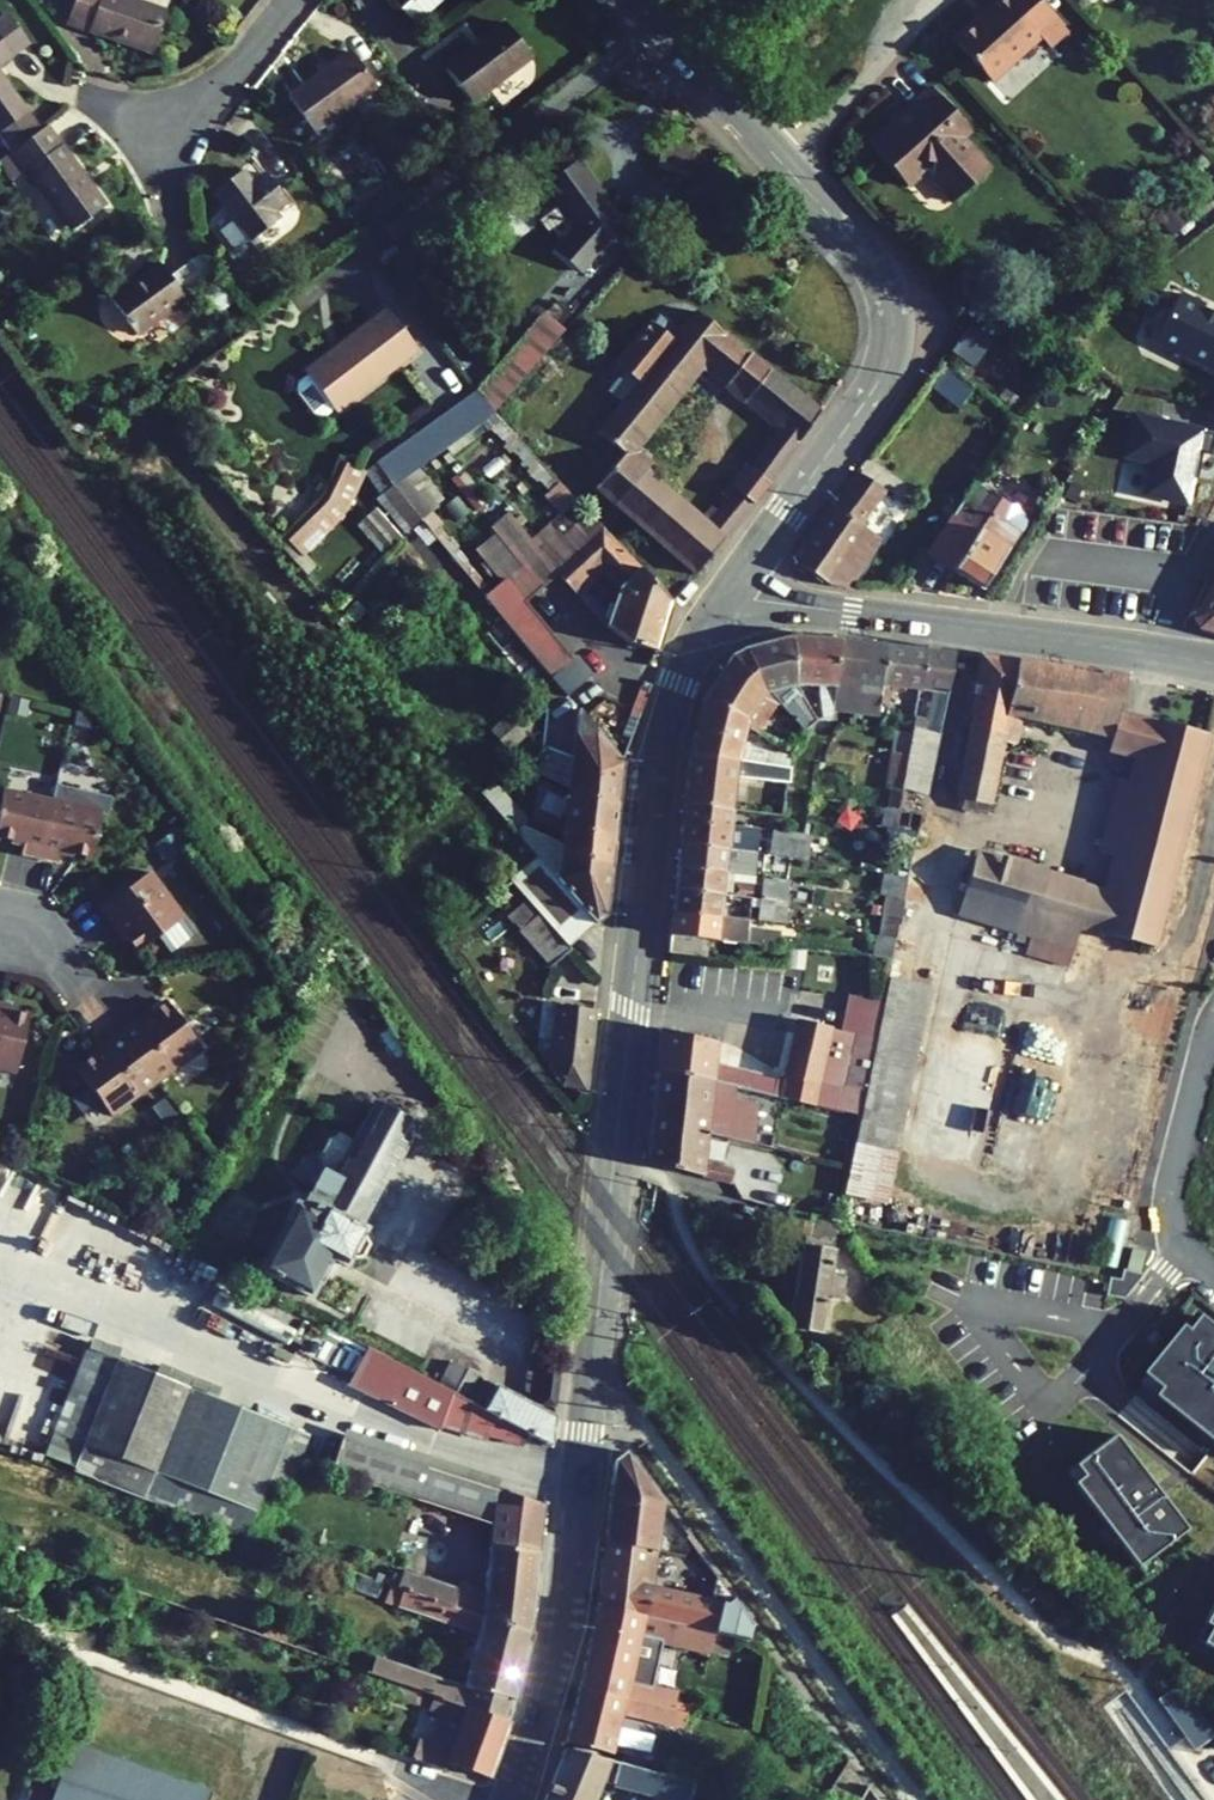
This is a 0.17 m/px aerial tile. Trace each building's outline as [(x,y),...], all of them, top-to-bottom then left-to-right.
[(68,20),(73,22),(72,25),(151,53),(164,10),(141,2),(136,0),(75,0),(68,20)] [(141,2),(164,10),(167,0),(141,0),(141,2)] [(400,8),(415,24),(441,0),(409,0),(400,8)] [(953,40),(988,80),(1038,36),(1048,48),(1066,32),(1037,0),(998,0),(953,40)] [(27,43),(6,13),(0,17),(0,63),(27,43)] [(444,68),(470,103),(530,58),(504,23),(444,68)] [(614,40),(608,33),(600,41),(606,47),(614,40)] [(375,87),(350,51),(287,96),(313,132),(375,87)] [(39,130),(2,80),(0,81),(0,137),(10,151),(39,130)] [(961,138),(969,130),(930,87),(892,121),(896,125),(871,147),(906,186),(924,170),(952,202),(989,170),(961,138)] [(105,205),(46,126),(39,130),(11,151),(25,170),(70,231),(105,205)] [(546,185),(577,228),(556,251),(579,271),(595,253),(625,229),(575,162),(573,164),(561,148),(537,167),(549,182),(546,185)] [(25,170),(11,151),(10,151),(0,159),(0,167),(10,180),(25,170)] [(251,182),(242,170),(212,192),(230,216),(215,228),(232,252),(278,218),(273,212),(285,203),(263,173),(251,182)] [(626,200),(648,220),(672,192),(649,173),(626,200)] [(1189,220),(1174,203),(1157,218),(1172,234),(1189,220)] [(342,228),(331,236),(339,246),(350,237),(342,228)] [(632,238),(625,229),(595,253),(605,265),(632,238)] [(169,277),(184,297),(215,274),(201,254),(169,277)] [(135,335),(184,297),(169,277),(159,263),(134,282),(110,300),(135,335)] [(104,292),(110,300),(134,282),(128,274),(104,292)] [(585,295),(571,282),(554,301),(568,314),(585,295)] [(1130,348),(1213,384),(1213,316),(1155,291),(1130,348)] [(315,414),(324,416),(333,408),(336,412),(417,351),(385,309),(304,370),(307,374),(297,381),(296,389),(315,414)] [(623,373),(607,392),(622,404),(581,453),(605,472),(593,485),(692,572),(703,562),(709,563),(708,554),(821,410),(698,312),(680,334),(673,342),(655,329),(651,325),(616,367),(623,373)] [(493,413),(564,330),(544,314),(492,374),(490,373),(478,386),(480,388),(478,391),(493,413)] [(655,329),(673,342),(680,334),(662,320),(655,329)] [(1012,408),(1019,399),(1005,388),(997,398),(1012,408)] [(493,413),(478,391),(477,390),(375,463),(392,486),(408,474),(493,413)] [(94,414),(78,407),(72,420),(88,428),(94,414)] [(1188,504),(1206,426),(1111,410),(1097,451),(1133,459),(1124,491),(1188,504)] [(536,483),(548,471),(514,435),(502,446),(536,483)] [(283,537),(301,555),(335,524),(346,509),(364,471),(342,461),(324,497),(283,537)] [(392,486),(375,463),(367,469),(383,492),(392,486)] [(855,471),(793,557),(797,564),(829,586),(844,588),(877,537),(861,525),(885,492),(855,471)] [(421,520),(436,507),(408,474),(392,486),(421,520)] [(1022,513),(974,481),(928,554),(981,590),(1023,526),(1024,519),(1022,513)] [(376,498),(405,533),(421,520),(392,486),(383,492),(376,498)] [(402,538),(375,508),(359,520),(387,551),(402,538)] [(540,588),(557,574),(555,571),(600,527),(587,512),(541,553),(508,512),(489,527),(498,538),(481,552),(504,579),(521,565),(540,588)] [(655,651),(669,601),(600,527),(555,571),(557,574),(606,627),(606,628),(628,644),(655,651)] [(504,579),(483,596),(504,621),(515,635),(566,696),(590,677),(573,657),(571,659),(523,602),(540,588),(521,565),(504,579)] [(1197,622),(1203,632),(1213,634),(1213,589),(1197,622)] [(345,631),(364,610),(355,603),(336,624),(345,631)] [(505,644),(515,635),(504,621),(493,630),(505,644)] [(795,684),(791,637),(744,649),(762,693),(768,691),(795,684)] [(833,686),(839,640),(791,637),(795,684),(797,684),(818,684),(817,695),(821,718),(830,717),(831,711),(833,686)] [(855,682),(859,643),(839,640),(833,686),(831,711),(851,713),(855,682)] [(855,682),(851,713),(878,716),(879,704),(881,684),(882,684),(886,646),(859,643),(855,682)] [(879,704),(885,705),(888,685),(920,689),(924,650),(886,646),(882,684),(881,684),(879,704)] [(762,693),(744,649),(730,656),(702,700),(746,720),(745,725),(756,732),(778,703),(768,691),(762,693)] [(923,730),(940,734),(948,692),(954,653),(924,650),(920,689),(932,690),(925,720),(914,718),(913,727),(923,730)] [(1112,739),(1118,712),(1125,677),(980,656),(955,804),(959,808),(985,815),(1001,742),(1007,716),(1021,719),(1112,739)] [(791,702),(802,694),(797,684),(795,684),(768,691),(778,703),(781,706),(790,700),(791,702)] [(533,725),(505,696),(493,708),(503,719),(520,737),(533,725)] [(28,701),(9,697),(6,713),(25,718),(28,701)] [(746,720),(702,700),(689,755),(736,761),(788,769),(789,759),(740,743),(745,725),(746,720)] [(791,702),(790,700),(781,706),(804,731),(810,725),(791,702)] [(619,786),(622,763),(577,710),(572,759),(619,786)] [(86,714),(74,711),(71,725),(83,728),(86,714)] [(1112,739),(1108,753),(1147,765),(1158,722),(1118,712),(1112,739)] [(1001,742),(1015,745),(1021,719),(1007,716),(1001,742)] [(520,737),(503,719),(490,732),(507,750),(520,737)] [(1102,935),(1153,946),(1207,734),(1158,722),(1147,765),(1141,786),(1123,858),(1112,898),(1102,935)] [(902,789),(927,795),(940,734),(923,730),(913,727),(912,732),(908,754),(904,772),(902,789)] [(895,731),(891,751),(908,754),(912,732),(895,731)] [(537,775),(617,811),(619,786),(572,759),(540,747),(539,757),(537,775)] [(891,751),(885,788),(888,789),(902,791),(902,789),(904,772),(908,754),(891,751)] [(689,755),(683,804),(730,809),(734,779),(786,784),(787,778),(788,769),(736,761),(689,755)] [(533,807),(613,842),(617,811),(537,775),(535,793),(533,807)] [(1141,786),(1113,778),(1095,851),(1123,858),(1141,786)] [(605,916),(610,868),(562,844),(531,829),(530,835),(522,823),(524,820),(492,783),(481,792),(537,856),(538,858),(595,924),(605,916)] [(59,851),(90,858),(103,800),(99,794),(56,784),(51,802),(39,858),(57,862),(59,851)] [(888,789),(886,806),(898,808),(902,791),(888,789)] [(0,799),(0,838),(23,843),(20,854),(39,858),(51,802),(2,792),(0,799)] [(729,825),(730,809),(683,804),(681,821),(728,826),(729,825)] [(883,806),(880,826),(887,827),(895,828),(895,827),(898,811),(898,808),(886,806),(883,806)] [(610,868),(613,842),(533,807),(532,821),(563,833),(562,844),(610,868)] [(919,831),(921,814),(898,811),(895,827),(919,831)] [(531,829),(524,820),(522,823),(530,835),(531,829)] [(757,828),(729,825),(728,826),(681,821),(679,843),(726,849),(755,852),(757,828)] [(887,827),(884,843),(913,847),(917,831),(895,828),(887,827)] [(771,830),(767,854),(803,860),(808,835),(771,830)] [(726,849),(679,843),(676,867),(723,872),(753,875),(755,859),(725,856),(726,849)] [(726,849),(725,856),(755,859),(755,852),(726,849)] [(789,874),(791,859),(764,854),(762,870),(789,874)] [(511,881),(538,858),(537,856),(509,879),(511,881)] [(974,857),(956,915),(1029,937),(1072,950),(1079,928),(1069,925),(1080,888),(974,857)] [(538,913),(568,947),(595,924),(538,858),(511,881),(527,900),(538,913)] [(674,889),(721,894),(751,898),(752,884),(723,880),(723,872),(676,867),(674,889)] [(490,880),(497,888),(508,879),(501,870),(490,880)] [(115,924),(136,952),(182,917),(148,872),(98,910),(111,927),(115,924)] [(753,875),(723,872),(723,880),(752,884),(753,875)] [(885,874),(881,895),(884,895),(902,898),(906,878),(885,874)] [(762,876),(759,898),(786,901),(789,880),(762,876)] [(1112,898),(1080,888),(1069,925),(1079,928),(1102,935),(1112,898)] [(674,889),(671,913),(748,920),(750,906),(720,903),(721,894),(674,889)] [(721,894),(720,903),(750,906),(751,898),(721,894)] [(902,899),(902,898),(884,895),(882,906),(881,915),(898,918),(902,899)] [(759,898),(757,921),(784,924),(786,901),(759,898)] [(507,918),(518,931),(538,913),(527,900),(507,918)] [(881,915),(882,906),(871,904),(869,914),(881,915)] [(518,931),(550,967),(569,949),(568,947),(538,913),(518,931)] [(780,931),(747,928),(748,920),(671,913),(669,935),(708,940),(778,947),(780,931)] [(894,938),(898,918),(881,915),(877,936),(894,938)] [(669,935),(667,953),(706,957),(708,940),(669,935)] [(890,960),(894,938),(877,936),(875,935),(872,958),(890,960)] [(1024,953),(1067,966),(1072,950),(1029,937),(1024,953)] [(888,980),(843,1192),(886,1202),(930,989),(888,980)] [(858,1115),(882,1002),(848,997),(841,1030),(796,1019),(783,1078),(713,1062),(716,1042),(659,1029),(654,1067),(733,1086),(858,1115)] [(134,1019),(117,1032),(155,1082),(200,1049),(165,1002),(137,1023),(134,1019)] [(560,1084),(585,1093),(595,1010),(543,1004),(537,1050),(560,1084)] [(15,1072),(28,1016),(0,1009),(0,1069),(15,1072)] [(155,1082),(117,1032),(100,1044),(103,1048),(75,1069),(109,1116),(155,1082)] [(654,1067),(651,1102),(706,1115),(704,1132),(751,1143),(756,1102),(731,1097),(733,1086),(654,1067)] [(955,1096),(943,1146),(975,1153),(987,1104),(955,1096)] [(644,1163),(731,1184),(733,1170),(701,1163),(704,1132),(706,1115),(651,1102),(644,1163)] [(293,1209),(258,1275),(309,1299),(330,1259),(346,1266),(349,1258),(358,1258),(364,1246),(361,1240),(360,1238),(364,1230),(357,1227),(410,1125),(373,1106),(321,1207),(306,1201),(302,1213),(293,1209)] [(780,1210),(777,1225),(784,1226),(787,1212),(780,1210)] [(803,1248),(800,1247),(789,1326),(819,1330),(824,1296),(840,1299),(843,1275),(828,1272),(831,1253),(828,1252),(829,1245),(832,1246),(834,1233),(835,1229),(828,1228),(829,1219),(809,1214),(808,1217),(787,1212),(784,1226),(784,1230),(805,1234),(803,1248)] [(834,1233),(845,1236),(847,1230),(840,1221),(829,1219),(828,1228),(835,1229),(834,1233)] [(867,1278),(877,1269),(853,1239),(842,1248),(867,1278)] [(1145,1259),(1133,1256),(1128,1277),(1140,1279),(1145,1259)] [(880,1305),(890,1317),(905,1304),(877,1269),(867,1278),(885,1301),(880,1305)] [(1200,1315),(1142,1385),(1213,1443),(1213,1326),(1200,1315)] [(347,1386),(364,1395),(384,1358),(366,1349),(347,1386)] [(90,1352),(46,1463),(109,1487),(150,1375),(90,1352)] [(441,1425),(486,1439),(487,1437),(522,1446),(526,1432),(514,1426),(454,1395),(439,1387),(421,1378),(408,1371),(401,1383),(392,1378),(398,1366),(384,1358),(364,1395),(439,1431),(441,1425)] [(454,1395),(467,1370),(452,1362),(439,1387),(454,1395)] [(408,1371),(398,1366),(392,1378),(401,1383),(408,1371)] [(476,1375),(467,1370),(454,1395),(514,1426),(526,1432),(550,1446),(554,1416),(496,1385),(489,1399),(468,1389),(476,1375)] [(292,1429),(150,1375),(109,1487),(249,1542),(292,1429)] [(1185,1531),(1113,1436),(1064,1472),(1137,1569),(1185,1531)] [(330,1473),(415,1501),(426,1467),(342,1439),(330,1473)] [(612,1460),(606,1516),(657,1523),(660,1501),(626,1452),(612,1460)] [(389,1585),(401,1590),(529,1634),(544,1505),(501,1493),(478,1484),(426,1467),(415,1501),(492,1525),(484,1595),(461,1583),(460,1583),(459,1583),(456,1589),(402,1571),(399,1578),(392,1575),(389,1585)] [(606,1516),(604,1541),(650,1548),(654,1549),(657,1523),(606,1516)] [(659,1523),(658,1534),(670,1536),(672,1525),(659,1523)] [(604,1541),(602,1560),(648,1568),(650,1548),(604,1541)] [(602,1560),(598,1605),(642,1615),(654,1618),(714,1631),(715,1632),(722,1603),(644,1583),(648,1568),(602,1560)] [(381,1659),(376,1676),(422,1693),(434,1696),(508,1723),(529,1634),(401,1590),(395,1607),(476,1634),(463,1686),(381,1659)] [(1193,1640),(1213,1651),(1213,1601),(1193,1640)] [(642,1615),(598,1605),(579,1685),(666,1706),(670,1690),(652,1685),(662,1643),(709,1654),(714,1631),(654,1618),(642,1615)] [(376,1676),(366,1673),(361,1688),(418,1706),(422,1693),(376,1676)] [(1155,1699),(1190,1750),(1213,1734),(1213,1730),(1180,1682),(1155,1699)] [(579,1685),(565,1741),(610,1754),(623,1710),(644,1716),(643,1720),(681,1730),(686,1711),(666,1706),(579,1685)] [(508,1723),(434,1696),(429,1709),(443,1714),(431,1746),(417,1741),(410,1759),(442,1772),(446,1764),(487,1779),(508,1723)] [(71,1741),(53,1789),(50,1799),(205,1799),(209,1791),(71,1741)] [(540,1799),(590,1799),(606,1762),(573,1753),(562,1746),(560,1753),(540,1799)] [(611,1786),(658,1799),(687,1799),(688,1798),(694,1799),(696,1799),(700,1785),(618,1763),(611,1786)] [(821,1799),(848,1799),(827,1789),(821,1799)] [(860,1789),(854,1799),(867,1799),(860,1789)]
